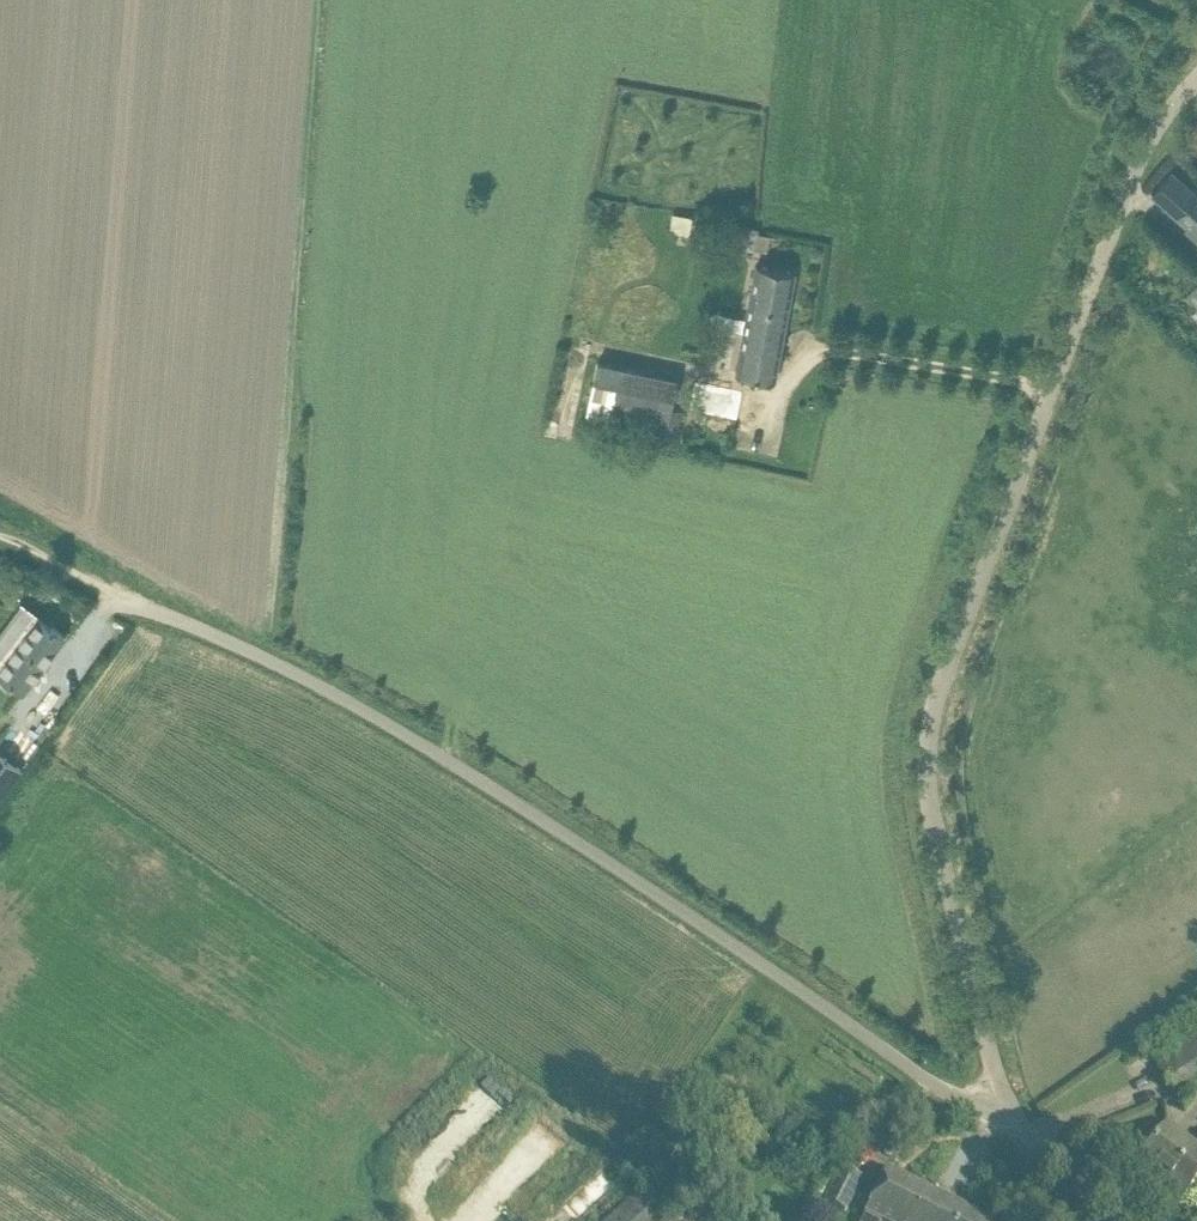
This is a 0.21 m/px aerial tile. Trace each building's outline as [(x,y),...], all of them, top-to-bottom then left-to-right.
[(1171,170),(1151,192),(1195,232),(1196,230),(1196,194),(1171,170)] [(671,211),(669,228),(688,232),(691,214),(671,211)] [(736,372),(751,374),(774,379),(795,271),(756,263),(748,311),(742,309),(741,315),(747,316),(736,372)] [(1176,301),(1196,326),(1196,282),(1176,301)] [(585,418),(665,436),(679,377),(598,360),(585,418)] [(695,381),(691,401),(716,406),(720,386),(695,381)] [(0,635),(0,649),(9,656),(4,663),(5,663),(0,669),(0,672),(19,686),(18,687),(23,690),(45,662),(46,662),(44,661),(51,652),(52,653),(53,652),(52,652),(66,634),(51,623),(52,623),(22,600),(21,602),(23,604),(14,616),(0,635)] [(21,767),(0,752),(0,795),(21,767)] [(1196,1084),(1196,1030),(1163,1053),(1168,1060),(1157,1068),(1177,1098),(1196,1084)] [(1157,1139),(1142,1158),(1186,1192),(1196,1177),(1196,1143),(1195,1146),(1168,1125),(1157,1139)] [(863,1176),(844,1165),(825,1200),(845,1211),(863,1176)] [(886,1220),(918,1220),(933,1191),(888,1168),(862,1220),(880,1220),(881,1219),(886,1220)] [(933,1191),(918,1220),(965,1220),(971,1210),(933,1191)] [(636,1193),(606,1220),(661,1220),(636,1193)] [(971,1210),(965,1220),(993,1220),(971,1210)]
